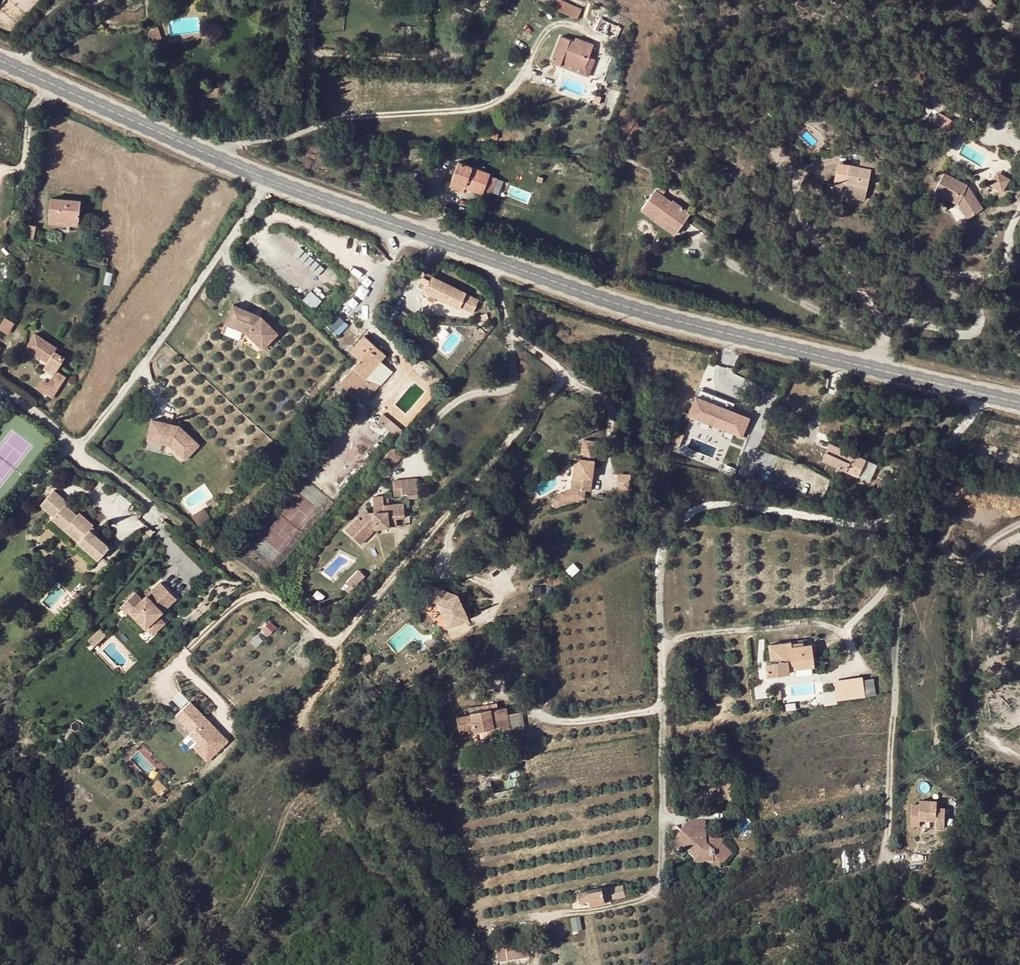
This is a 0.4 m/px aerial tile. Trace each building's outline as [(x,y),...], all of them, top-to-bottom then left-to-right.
[(581,11),(582,9),(561,0),(557,0),(557,1),(581,11)] [(561,11),(578,19),(581,11),(557,1),(554,8),(561,11)] [(605,34),(616,39),(621,28),(610,23),(601,19),(596,30),(605,34)] [(163,40),(160,32),(152,31),(151,33),(151,35),(151,36),(152,38),(153,39),(155,40),(156,41),(158,41),(160,41),(161,41),(163,40)] [(564,59),(585,68),(589,57),(594,44),(577,37),(575,42),(561,36),(551,61),(561,65),(564,59)] [(589,77),(596,60),(589,57),(585,68),(564,59),(561,65),(589,77)] [(843,193),(864,198),(871,173),(882,176),(885,162),(863,156),(860,166),(844,161),(842,170),(845,171),(843,177),(836,175),(834,182),(833,185),(844,188),(843,193)] [(491,174),(460,162),(453,179),(467,185),(466,187),(484,194),(491,174)] [(1004,191),(1009,176),(994,171),(989,187),(1004,191)] [(969,183),(944,175),(938,194),(963,202),(975,215),(988,202),(969,183)] [(467,185),(453,179),(451,185),(465,191),(466,187),(467,185)] [(844,188),(833,185),(834,182),(828,181),(825,193),(842,197),(843,193),(844,188)] [(686,221),(691,214),(673,201),(672,202),(656,191),(641,210),(654,219),(658,216),(674,228),(682,217),(686,221)] [(52,198),(50,218),(78,221),(80,201),(52,198)] [(654,219),(675,235),(686,221),(682,217),(674,228),(658,216),(654,219)] [(78,226),(78,221),(50,218),(49,223),(78,226)] [(34,241),(36,227),(29,225),(26,240),(34,241)] [(101,230),(99,250),(108,251),(110,231),(101,230)] [(479,298),(433,275),(431,279),(424,275),(419,285),(425,288),(421,296),(427,299),(430,292),(436,295),(472,313),(479,298)] [(430,292),(427,299),(433,302),(436,295),(430,292)] [(311,293),(304,298),(313,308),(319,303),(311,293)] [(389,318),(398,324),(404,315),(406,312),(396,306),(393,304),(389,310),(392,312),(389,318)] [(262,317),(234,305),(226,324),(247,333),(264,349),(279,334),(262,317)] [(398,324),(404,327),(410,319),(412,316),(406,312),(404,315),(398,324)] [(335,313),(325,324),(337,336),(347,324),(335,313)] [(0,320),(0,329),(7,333),(13,322),(2,316),(0,320)] [(363,334),(350,350),(359,358),(339,381),(355,394),(368,379),(366,377),(386,354),(363,334)] [(58,352),(60,349),(39,335),(30,349),(51,362),(55,356),(58,352)] [(54,376),(48,384),(43,392),(45,394),(42,399),(48,403),(52,398),(66,378),(57,372),(63,362),(66,358),(64,356),(58,352),(55,356),(51,362),(46,370),(54,376)] [(37,389),(43,392),(48,384),(43,380),(37,389)] [(684,416),(741,437),(749,416),(692,396),(684,416)] [(392,431),(398,425),(383,413),(378,420),(392,431)] [(200,446),(180,427),(153,420),(148,440),(170,445),(186,461),(200,446)] [(800,438),(790,433),(786,441),(784,448),(794,452),(800,438)] [(786,441),(772,435),(769,442),(784,448),(786,441)] [(574,490),(570,490),(560,495),(565,505),(575,500),(577,502),(583,500),(584,493),(590,493),(591,480),(589,479),(590,474),(592,474),(594,457),(597,457),(598,444),(581,442),(581,455),(582,455),(583,461),(577,461),(576,469),(573,469),(572,478),(575,478),(574,490)] [(867,458),(831,442),(823,459),(859,475),(867,458)] [(382,459),(395,465),(400,453),(388,447),(382,459)] [(618,473),(618,487),(628,487),(628,473),(618,473)] [(419,484),(394,484),(394,499),(403,499),(418,499),(419,484)] [(73,540),(89,523),(77,512),(74,515),(63,506),(66,503),(52,490),(39,505),(53,518),(52,520),(73,540)] [(551,500),(556,510),(565,505),(560,495),(551,500)] [(373,498),(373,514),(366,514),(359,521),(355,518),(343,530),(358,544),(373,529),(395,529),(395,521),(403,520),(403,507),(394,507),(383,507),(383,499),(373,498)] [(403,507),(403,499),(394,499),(394,507),(403,507)] [(209,518),(203,508),(193,515),(199,524),(209,518)] [(395,529),(403,529),(403,520),(395,521),(395,529)] [(87,531),(91,526),(89,523),(73,540),(96,562),(107,549),(87,531)] [(422,597),(437,602),(448,626),(466,618),(456,595),(427,584),(422,597)] [(133,595),(125,602),(133,611),(130,614),(153,637),(164,627),(157,620),(151,613),(154,610),(161,616),(176,602),(159,586),(141,603),(133,595)] [(130,614),(133,611),(125,602),(118,609),(126,618),(130,614)] [(151,613),(157,620),(161,616),(154,610),(151,613)] [(106,637),(100,631),(88,643),(94,649),(106,637)] [(794,669),(794,672),(814,670),(811,644),(791,646),(791,642),(768,644),(769,655),(772,655),(772,661),(766,662),(767,675),(789,672),(789,669),(794,669)] [(834,680),(836,700),(865,696),(863,676),(834,680)] [(863,678),(865,696),(876,694),(874,677),(863,678)] [(208,759),(227,740),(187,699),(168,718),(208,759)] [(510,730),(509,728),(506,713),(505,706),(495,707),(496,709),(490,710),(489,707),(471,711),(471,714),(458,716),(459,729),(474,727),(474,730),(492,726),(493,732),(510,730)] [(522,725),(519,710),(506,713),(509,728),(522,725)] [(939,801),(938,795),(922,796),(922,800),(914,801),(915,822),(924,822),(924,815),(939,814),(939,820),(948,820),(947,801),(939,801)] [(688,822),(684,827),(690,833),(706,833),(706,827),(706,823),(688,822)] [(676,850),(684,850),(694,859),(695,869),(704,869),(704,865),(712,865),(712,869),(719,868),(732,854),(737,854),(737,845),(731,839),(731,835),(721,835),(721,828),(706,827),(706,833),(690,833),(684,827),(676,837),(676,850)] [(606,896),(621,893),(619,885),(604,887),(606,896)] [(528,958),(528,946),(493,948),(494,961),(528,958)]
